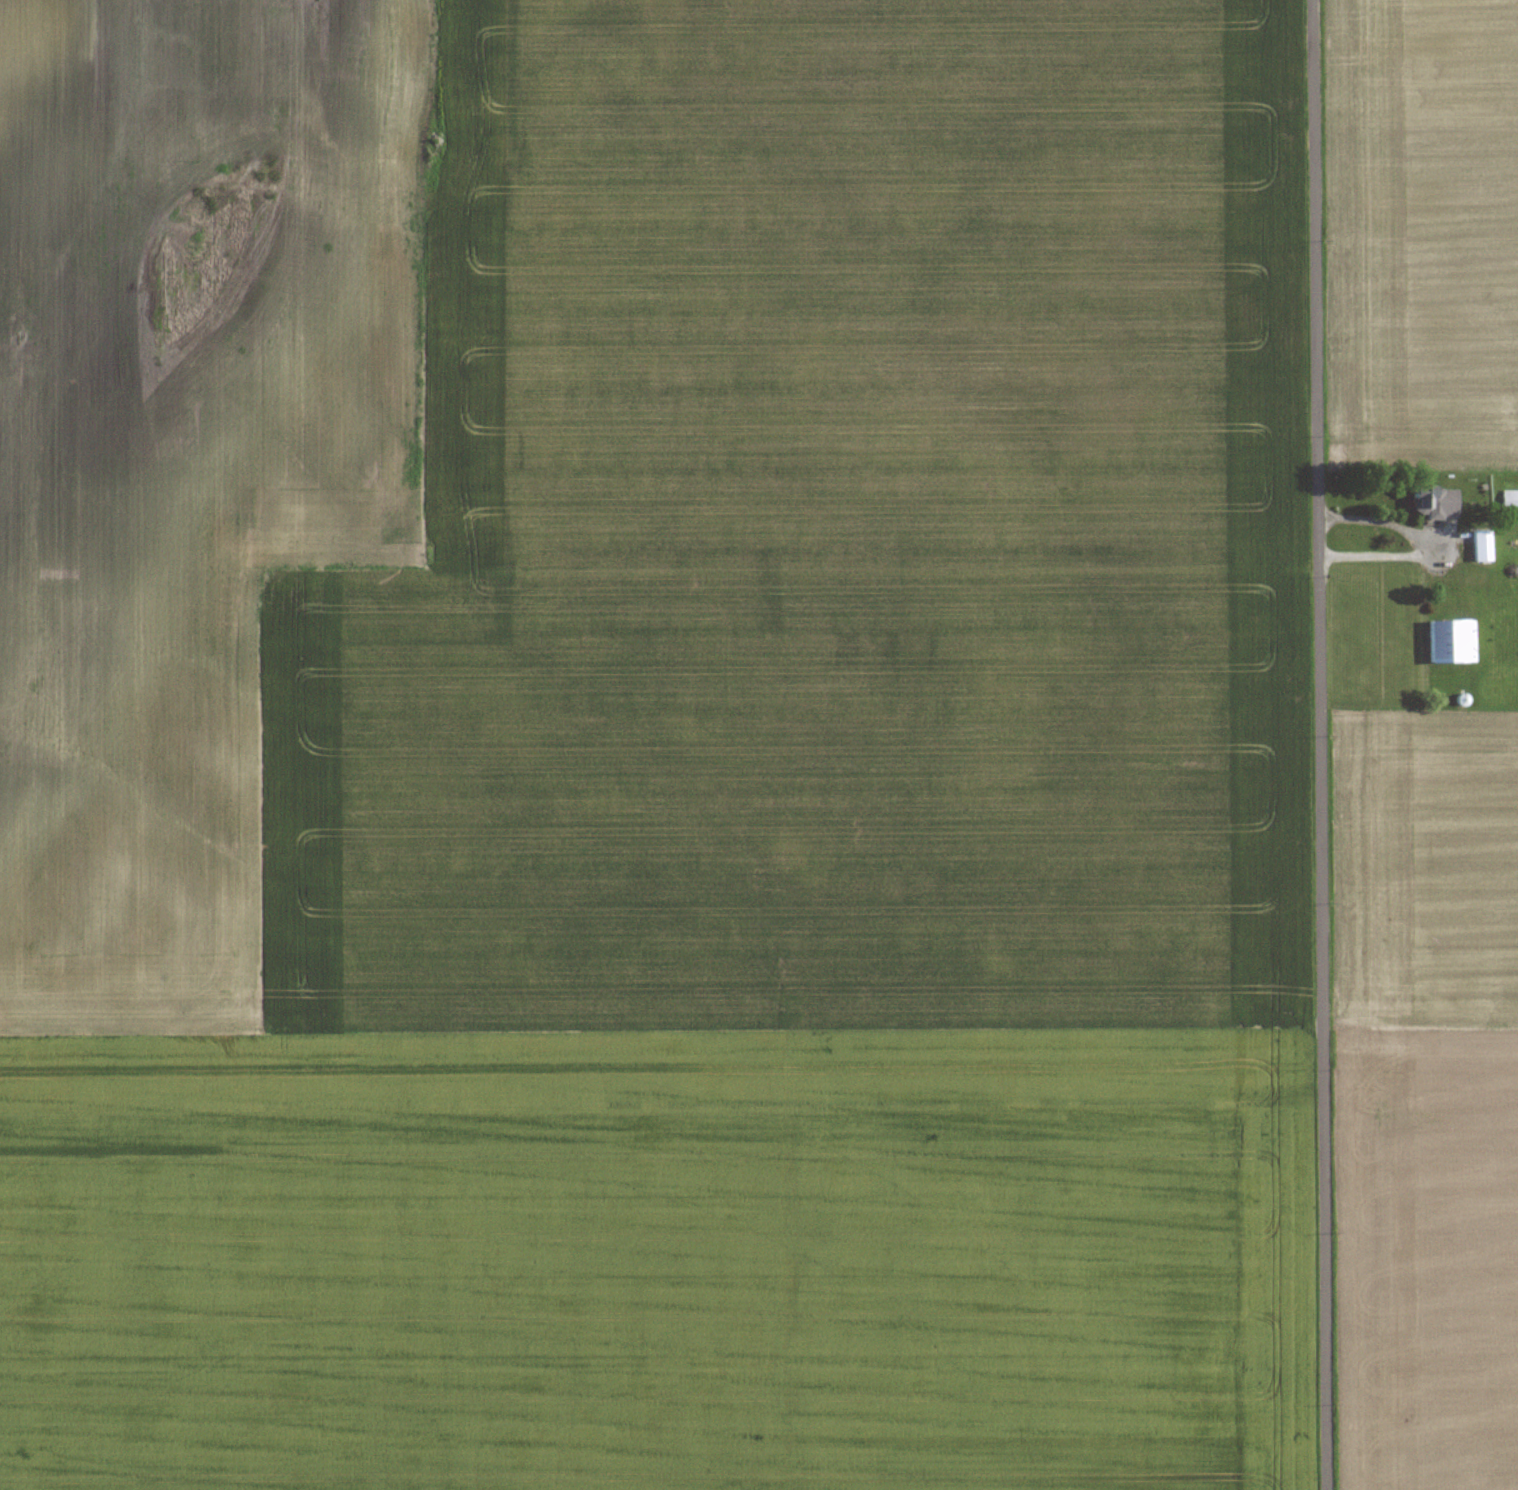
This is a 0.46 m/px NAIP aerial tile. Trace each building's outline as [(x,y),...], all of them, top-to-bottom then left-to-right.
[(1453,519),(1454,489),(1410,487),(1409,514),(1423,514),(1423,518),(1453,519)] [(1517,507),(1517,491),(1500,491),(1500,507),(1517,507)] [(1470,562),(1489,562),(1489,530),(1470,530),(1470,562)] [(1426,663),(1471,662),(1470,620),(1425,621),(1426,663)]
